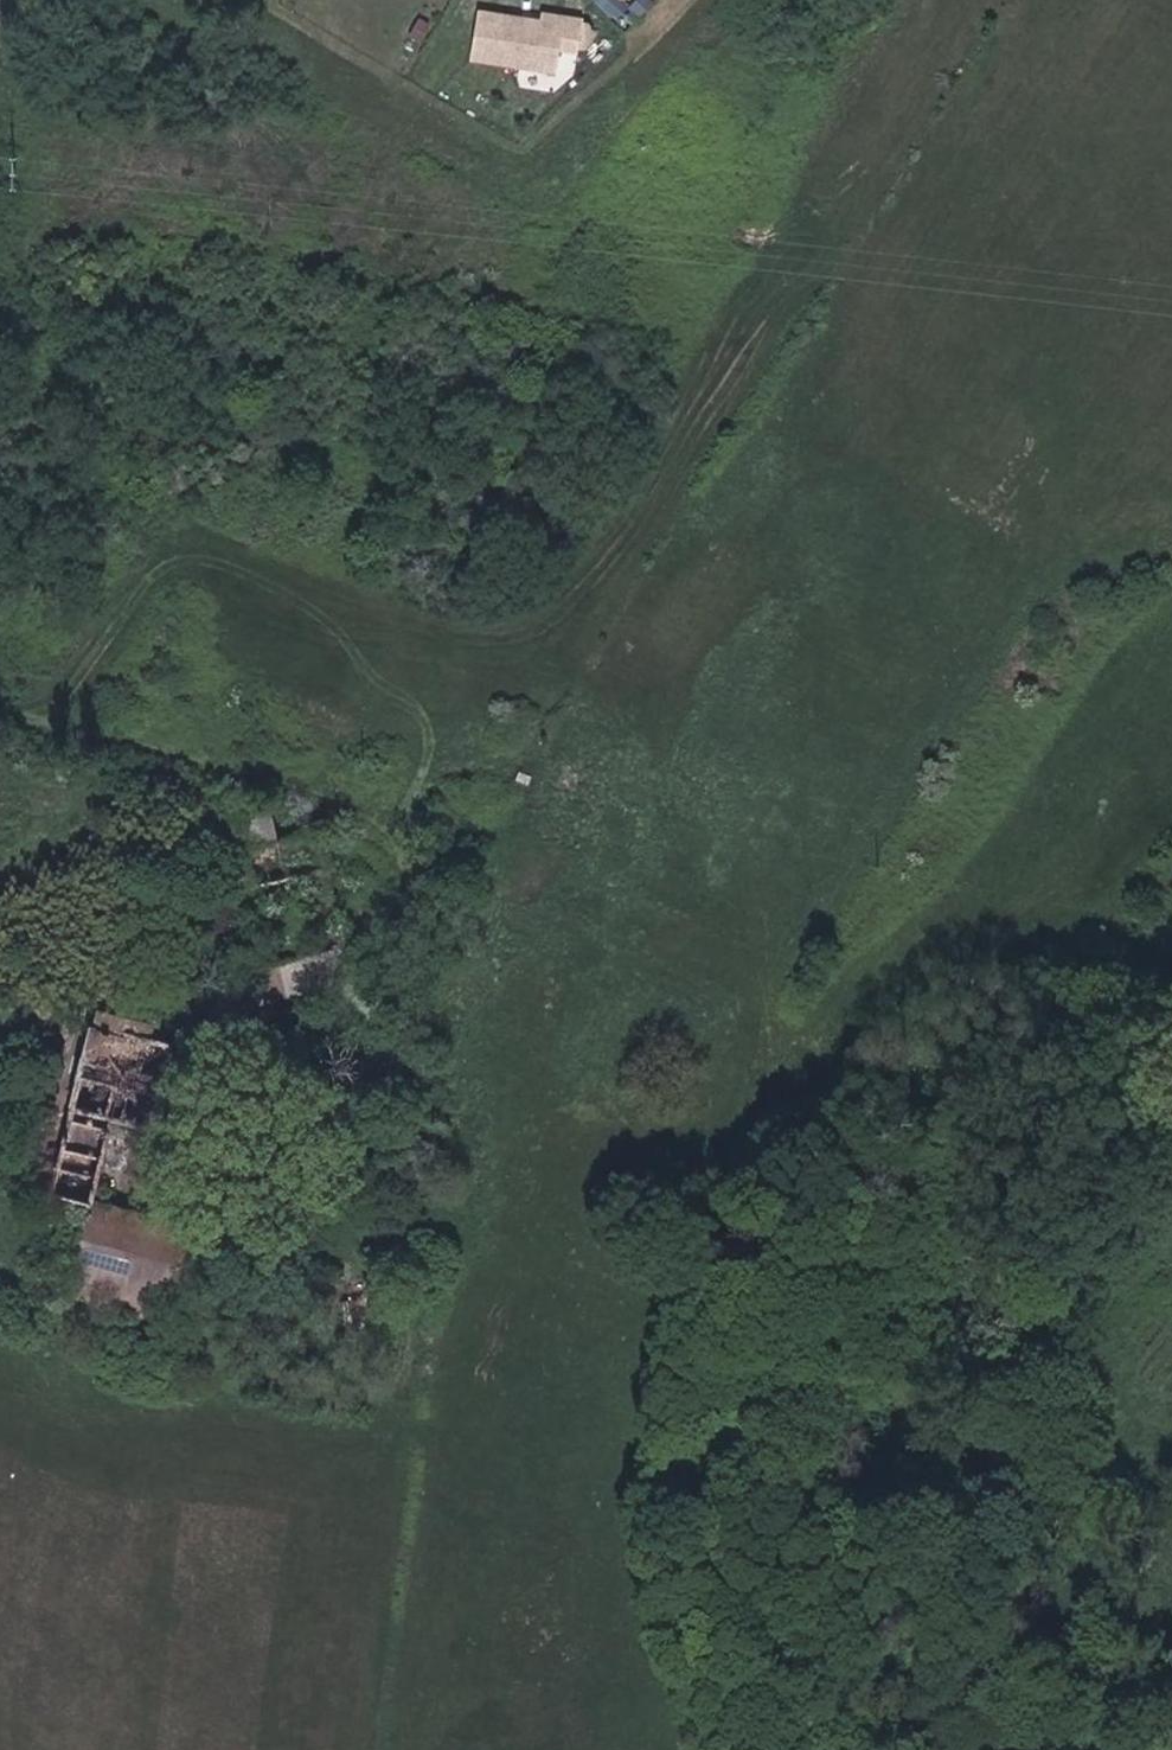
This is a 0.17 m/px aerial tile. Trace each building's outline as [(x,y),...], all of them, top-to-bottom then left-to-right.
[(557,68),(560,45),(578,47),(582,16),(561,14),(560,21),(477,11),(472,58),(557,68)] [(256,855),(245,824),(200,837),(210,868),(256,855)] [(343,989),(334,961),(224,995),(226,1001),(240,1021),(343,989)] [(167,1273),(178,1231),(91,1207),(113,1129),(127,1132),(153,1039),(132,1033),(136,1018),(90,1006),(27,1235),(167,1273)] [(206,1216),(180,1208),(178,1231),(198,1243),(206,1216)]
